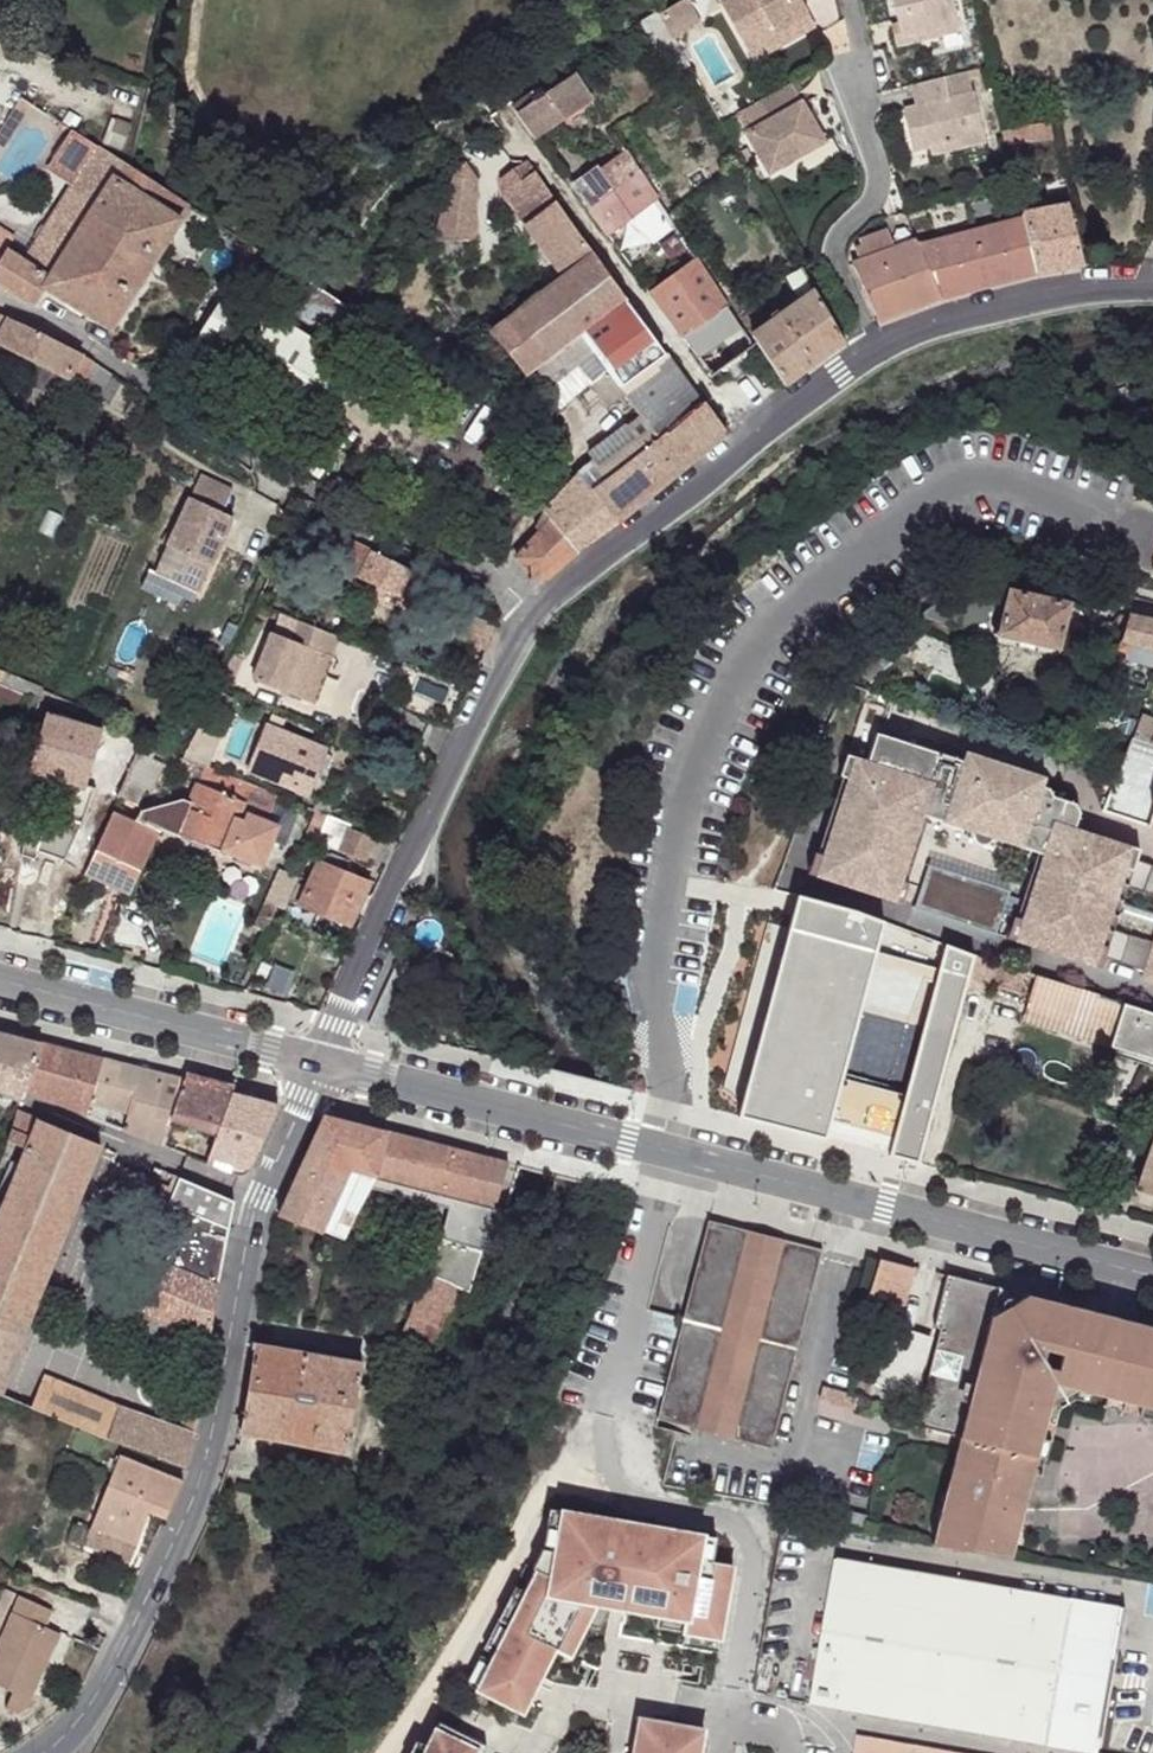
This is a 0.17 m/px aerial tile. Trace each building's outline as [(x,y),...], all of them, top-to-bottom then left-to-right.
[(660,15),(668,29),(674,40),(703,24),(689,0),(684,0),(660,15)] [(721,4),(747,50),(775,35),(784,48),(819,28),(803,0),(728,0),(721,4)] [(904,31),(906,38),(944,29),(946,37),(964,32),(955,0),(895,0),(904,31)] [(653,38),(662,56),(678,47),(674,40),(668,29),(653,38)] [(904,31),(895,34),(899,49),(946,37),(944,29),(906,38),(904,31)] [(964,32),(946,37),(949,48),(967,44),(964,32)] [(775,35),(747,50),(755,64),(784,48),(775,35)] [(527,100),(515,109),(520,113),(538,138),(595,101),(577,74),(530,105),(527,100)] [(969,75),(911,88),(916,108),(904,111),(909,131),(980,112),(975,94),(973,94),(969,75)] [(794,86),(738,117),(770,174),(826,145),(794,86)] [(29,100),(22,94),(16,104),(23,108),(29,100)] [(980,112),(909,131),(914,154),(932,150),(957,145),(959,151),(987,145),(980,112)] [(1052,122),(1012,129),(1015,142),(1016,143),(1054,136),(1052,122)] [(95,142),(70,125),(46,163),(72,181),(95,142)] [(1003,129),(1001,129),(1005,143),(1015,142),(1012,129),(1003,129)] [(123,160),(95,142),(72,181),(25,261),(51,277),(92,210),(114,177),(123,160)] [(957,145),(932,150),(933,157),(959,151),(957,145)] [(630,149),(601,169),(614,189),(640,171),(643,169),(630,149)] [(133,166),(123,160),(114,177),(180,218),(189,203),(133,166)] [(479,178),(467,161),(435,243),(475,238),(479,178)] [(598,164),(571,182),(588,206),(614,189),(601,169),(598,164)] [(513,169),(502,178),(505,192),(527,223),(552,258),(565,276),(594,254),(556,201),(535,172),(522,181),(513,169)] [(640,171),(588,206),(605,230),(624,217),(657,239),(677,226),(640,171)] [(180,218),(114,177),(92,210),(157,254),(180,218)] [(1065,180),(1045,184),(1048,196),(1069,191),(1065,180)] [(1068,206),(1022,214),(1023,219),(1027,237),(1030,251),(1035,273),(1082,267),(1068,206)] [(157,254),(92,210),(51,277),(44,288),(45,288),(110,330),(157,254)] [(0,219),(0,244),(6,248),(18,230),(0,219)] [(1030,251),(1027,237),(1023,219),(926,245),(920,246),(924,261),(928,270),(942,300),(1035,273),(1030,251)] [(898,248),(895,235),(892,229),(864,238),(865,243),(858,246),(861,259),(898,248)] [(924,261),(920,246),(919,241),(898,248),(861,259),(855,261),(877,322),(942,300),(928,270),(924,261)] [(6,248),(0,258),(0,285),(34,306),(45,288),(44,288),(51,277),(25,261),(6,248)] [(626,298),(594,254),(565,276),(512,315),(493,330),(525,374),(577,335),(626,298)] [(697,256),(649,291),(711,376),(755,344),(697,256)] [(788,278),(785,280),(791,287),(808,278),(806,274),(804,270),(802,267),(789,275),(788,278)] [(367,318),(298,273),(282,298),(352,343),(367,318)] [(341,359),(231,289),(196,344),(305,414),(341,359)] [(773,322),(754,335),(784,385),(844,341),(816,291),(801,302),(773,322)] [(700,402),(626,298),(577,335),(589,351),(636,410),(656,436),(628,460),(653,492),(726,431),(703,400),(700,402)] [(0,315),(0,345),(66,381),(76,365),(88,371),(94,363),(82,352),(42,333),(0,315)] [(387,323),(384,328),(394,335),(397,329),(387,323)] [(397,329),(394,335),(409,344),(412,340),(397,329)] [(577,335),(525,374),(540,389),(589,351),(577,335)] [(636,410),(588,453),(594,460),(580,473),(592,488),(622,464),(625,462),(628,460),(656,436),(636,410)] [(653,492),(628,460),(625,462),(622,464),(618,467),(592,488),(617,522),(619,519),(653,492)] [(586,481),(580,473),(546,507),(545,512),(551,520),(517,558),(537,577),(547,578),(578,552),(617,522),(592,488),(586,481)] [(231,516),(189,496),(154,568),(196,590),(231,516)] [(514,531),(506,526),(490,547),(499,554),(514,531)] [(355,540),(337,575),(355,585),(359,577),(405,601),(419,573),(355,540)] [(934,605),(922,614),(925,619),(968,628),(988,625),(991,603),(1006,604),(1009,590),(991,587),(962,592),(934,605)] [(1071,603),(1009,590),(1006,604),(998,637),(1060,649),(1071,603)] [(1128,616),(1118,647),(1119,650),(1127,653),(1129,652),(1131,643),(1152,651),(1152,622),(1128,616)] [(339,633),(300,617),(292,637),(271,628),(251,674),(300,694),(319,650),(329,655),(339,633)] [(1131,643),(1129,652),(1127,657),(1152,664),(1152,651),(1131,643)] [(242,652),(234,648),(222,673),(230,677),(242,652)] [(329,655),(319,650),(300,694),(312,699),(329,655)] [(0,679),(0,695),(22,704),(26,690),(0,679)] [(227,690),(216,685),(207,705),(218,710),(227,690)] [(39,695),(26,690),(22,704),(18,718),(31,722),(36,709),(39,695)] [(893,699),(871,690),(858,726),(882,734),(893,699)] [(49,699),(39,695),(36,709),(46,711),(49,699)] [(67,707),(49,699),(46,711),(29,767),(42,772),(39,782),(42,783),(40,789),(43,792),(38,808),(27,804),(17,836),(20,838),(16,853),(28,858),(38,852),(63,862),(91,789),(118,798),(141,747),(145,739),(67,707)] [(216,720),(202,714),(189,742),(183,754),(198,761),(216,720)] [(325,747),(269,724),(251,768),(308,791),(316,772),(324,750),(325,747)] [(1137,724),(1134,732),(1131,739),(1151,746),(1152,746),(1152,730),(1137,724)] [(1113,935),(1119,917),(1122,909),(1127,893),(1137,866),(1141,853),(1076,831),(1081,815),(1075,805),(1054,798),(1050,793),(1046,791),(1049,782),(970,755),(967,764),(882,734),(858,726),(841,775),(844,777),(853,780),(829,856),(819,853),(816,852),(809,874),(903,906),(910,883),(907,882),(896,879),(920,813),(931,817),(1040,854),(1051,858),(1028,923),(1016,919),(1009,941),(1101,973),(1105,960),(1145,974),(1142,984),(1152,988),(1152,948),(1113,935)] [(144,748),(141,747),(118,798),(135,805),(141,791),(150,794),(165,757),(149,750),(144,748)] [(332,753),(324,750),(316,772),(324,774),(332,753)] [(137,810),(134,820),(154,827),(155,825),(223,852),(225,849),(262,864),(280,816),(268,812),(276,792),(207,764),(200,782),(198,782),(190,804),(181,800),(137,810)] [(853,780),(844,777),(819,853),(829,856),(853,780)] [(931,817),(920,813),(896,879),(907,882),(931,817)] [(346,822),(327,814),(323,822),(343,830),(346,822)] [(132,823),(111,815),(85,876),(122,892),(128,894),(157,829),(154,827),(134,820),(132,823)] [(375,838),(349,827),(340,851),(366,861),(375,838)] [(1051,858),(1040,854),(1019,919),(1028,923),(1051,858)] [(369,880),(320,859),(301,905),(351,925),(369,880)] [(1137,866),(1127,893),(1152,902),(1152,871),(1137,866)] [(946,941),(887,920),(888,917),(859,904),(793,887),(788,906),(732,1113),(826,1139),(829,1130),(890,1146),(888,1155),(919,1163),(976,949),(948,939),(946,941)] [(1122,909),(1119,917),(1152,929),(1152,920),(1122,909)] [(997,965),(974,958),(971,970),(966,988),(989,995),(991,987),(997,965)] [(1025,974),(997,965),(991,987),(1019,995),(1025,974)] [(424,981),(396,968),(371,1022),(403,1031),(418,1001),(415,1000),(424,981)] [(1039,979),(1034,977),(1021,1017),(1095,1042),(1107,1001),(1039,979)] [(1095,1042),(1109,1047),(1108,1049),(1152,1062),(1152,1015),(1107,1001),(1095,1042)] [(0,1034),(0,1092),(21,1100),(26,1088),(28,1090),(43,1044),(0,1034)] [(103,1060),(43,1044),(28,1090),(88,1114),(91,1102),(103,1060)] [(184,1081),(103,1060),(91,1102),(130,1112),(126,1130),(163,1146),(166,1137),(173,1115),(184,1081)] [(232,1094),(184,1081),(173,1115),(217,1135),(232,1094)] [(278,1105),(232,1094),(217,1135),(207,1164),(229,1173),(236,1175),(241,1176),(246,1175),(250,1172),(278,1105)] [(17,1111),(3,1156),(12,1161),(18,1144),(27,1147),(0,1211),(0,1393),(101,1146),(17,1111)] [(401,1137),(324,1116),(278,1219),(322,1235),(350,1174),(359,1177),(457,1201),(469,1204),(455,1251),(464,1254),(480,1259),(489,1231),(501,1234),(520,1167),(417,1141),(401,1137)] [(177,1142),(166,1137),(163,1146),(174,1150),(177,1142)] [(1136,1191),(1152,1197),(1152,1144),(1136,1191)] [(180,1178),(168,1173),(156,1203),(168,1207),(180,1178)] [(359,1177),(350,1174),(322,1235),(330,1239),(355,1185),(359,1177)] [(457,1201),(359,1177),(355,1185),(455,1210),(457,1201)] [(231,1200),(180,1178),(168,1207),(148,1255),(130,1249),(109,1298),(152,1316),(173,1325),(201,1337),(210,1340),(221,1273),(235,1206),(235,1202),(231,1200)] [(769,1446),(788,1373),(822,1245),(709,1216),(678,1335),(659,1414),(769,1446)] [(480,1259),(464,1254),(455,1287),(461,1290),(469,1293),(480,1259)] [(910,1264),(877,1256),(866,1290),(864,1296),(900,1307),(910,1264)] [(944,1273),(931,1326),(938,1327),(911,1427),(961,1440),(957,1454),(1033,1473),(1049,1418),(1053,1407),(1059,1385),(1080,1389),(1102,1395),(1152,1408),(1152,1327),(944,1273)] [(927,1336),(889,1323),(869,1380),(908,1393),(927,1336)] [(363,1363),(254,1345),(239,1433),(347,1453),(363,1363)] [(1080,1389),(1059,1385),(1053,1407),(1080,1389)] [(181,1431),(119,1407),(108,1439),(176,1465),(181,1431)] [(189,1409),(185,1409),(181,1431),(176,1465),(185,1469),(194,1433),(198,1411),(189,1409)] [(1033,1473),(957,1454),(933,1548),(1015,1561),(1022,1523),(1030,1490),(1033,1473)] [(182,1483),(120,1455),(84,1542),(129,1560),(148,1510),(164,1518),(182,1483)] [(535,1572),(475,1692),(526,1716),(560,1654),(575,1661),(597,1606),(685,1620),(686,1635),(721,1639),(732,1564),(713,1560),(719,1536),(552,1509),(535,1572)] [(809,1703),(1092,1752),(1100,1752),(1121,1607),(836,1558),(809,1703)] [(21,1592),(0,1634),(0,1683),(11,1689),(4,1704),(15,1709),(25,1705),(60,1630),(45,1624),(52,1608),(21,1592)] [(638,1716),(632,1752),(703,1752),(707,1729),(638,1716)] [(481,1749),(435,1728),(421,1752),(479,1752),(481,1749)] [(859,1733),(855,1752),(967,1752),(859,1733)]
